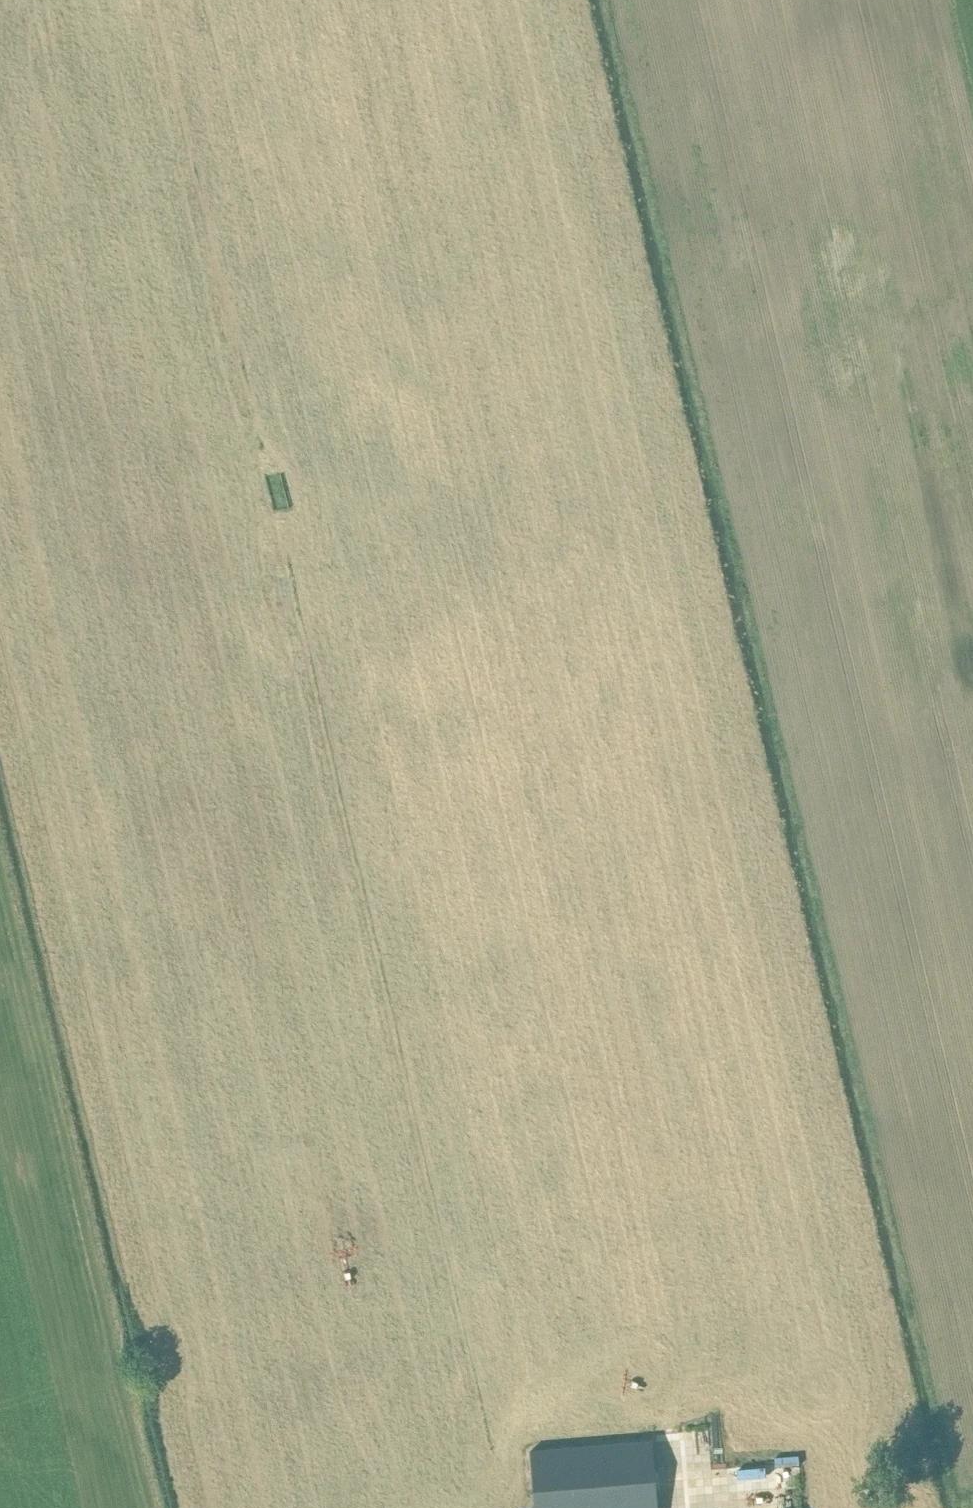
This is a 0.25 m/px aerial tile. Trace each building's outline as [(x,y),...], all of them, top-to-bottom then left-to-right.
[(531,1435),(537,1507),(656,1507),(650,1426),(531,1435)]
